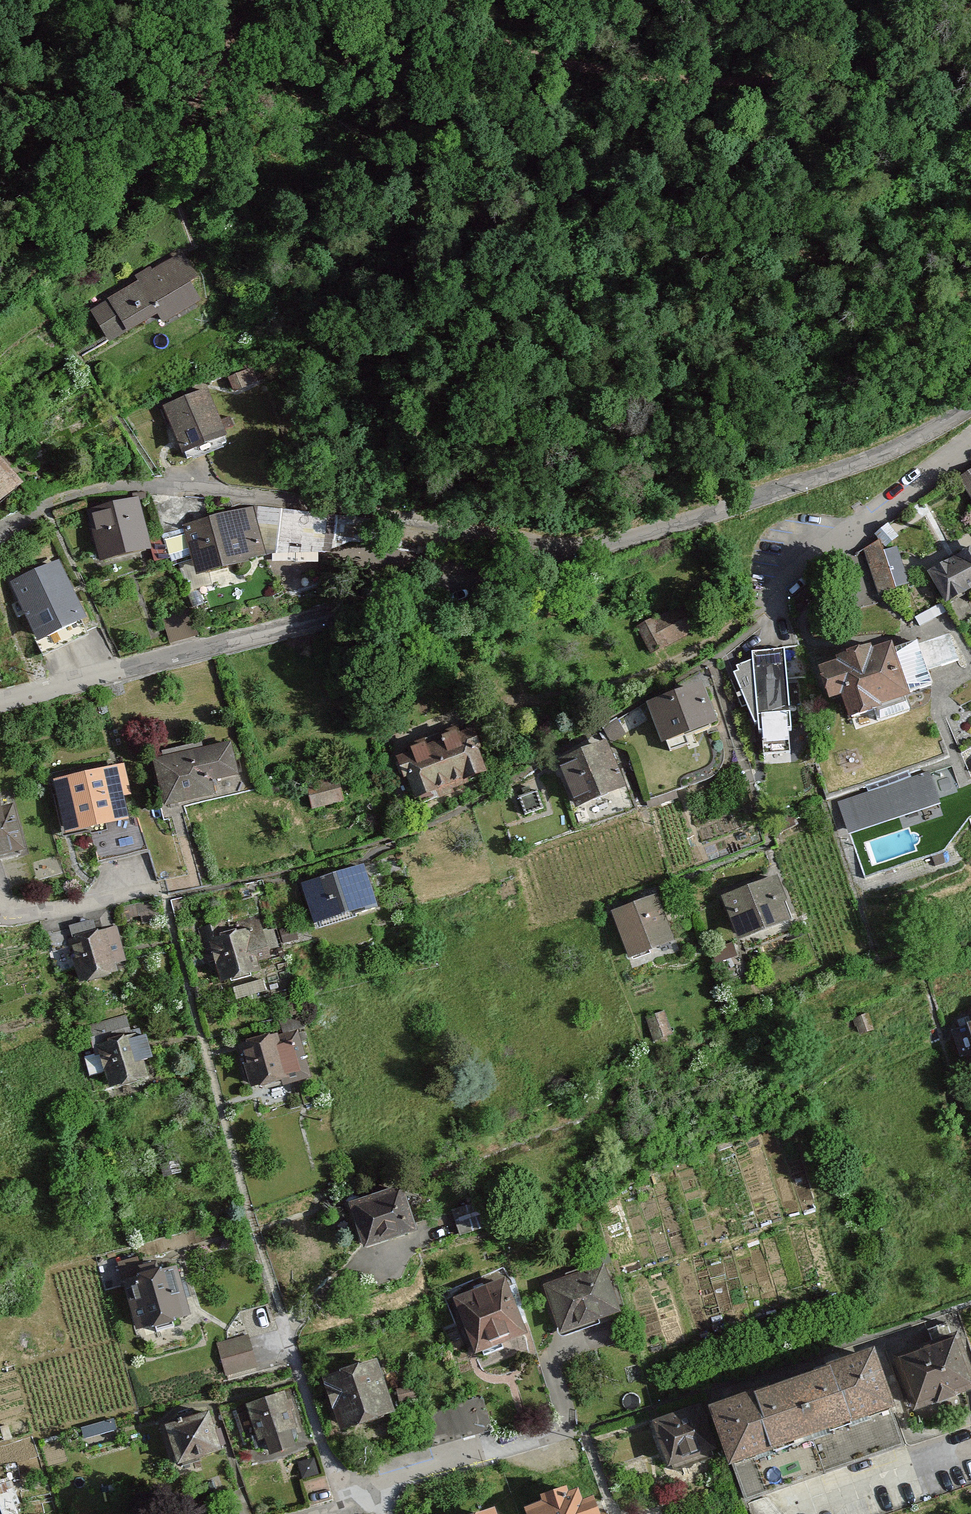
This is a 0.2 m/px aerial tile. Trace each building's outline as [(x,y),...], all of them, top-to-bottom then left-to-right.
[(191,250),(96,301),(117,340),(167,313),(170,319),(216,295),(191,250)] [(217,385),(170,399),(185,450),(233,436),(217,385)] [(32,478),(0,444),(0,508),(32,478)] [(970,501),(970,472),(958,480),(970,501)] [(97,505),(107,557),(157,547),(146,495),(97,505)] [(256,501),(187,523),(204,574),(273,551),(256,501)] [(882,590),(913,581),(899,537),(869,546),(882,590)] [(970,585),(970,544),(925,568),(942,600),(970,585)] [(64,555),(16,577),(45,639),(93,616),(64,555)] [(641,620),(653,650),(696,633),(684,602),(641,620)] [(846,713),(904,694),(886,641),(813,665),(825,699),(839,694),(846,713)] [(736,676),(746,705),(797,687),(782,645),(751,656),(756,669),(736,676)] [(644,704),(660,743),(713,721),(697,682),(644,704)] [(414,802),(486,772),(467,725),(395,755),(414,802)] [(552,760),(574,806),(622,783),(601,738),(552,760)] [(151,758),(162,806),(213,794),(210,781),(237,775),(229,740),(151,758)] [(49,781),(60,830),(124,817),(119,797),(129,794),(123,765),(49,781)] [(926,774),(838,803),(849,835),(936,806),(926,774)] [(16,849),(7,804),(0,806),(0,852),(16,849)] [(301,882),(312,922),(373,905),(361,865),(301,882)] [(720,895),(736,940),(790,920),(774,876),(720,895)] [(611,911),(629,956),(671,940),(654,895),(611,911)] [(217,984),(271,973),(261,920),(207,930),(217,984)] [(68,938),(77,976),(118,966),(108,928),(68,938)] [(970,1052),(970,1017),(961,1019),(970,1052)] [(249,1090),(308,1076),(297,1029),(238,1043),(249,1090)] [(107,1083),(145,1073),(140,1055),(149,1053),(144,1032),(97,1044),(107,1083)] [(348,1209),(362,1252),(415,1235),(402,1192),(348,1209)] [(122,1275),(134,1322),(186,1309),(174,1262),(122,1275)] [(541,1287),(558,1334),(619,1311),(601,1265),(541,1287)] [(450,1299),(472,1350),(521,1329),(500,1278),(450,1299)] [(909,1409),(970,1388),(970,1380),(956,1335),(891,1356),(909,1409)] [(217,1345),(225,1375),(255,1367),(248,1337),(217,1345)] [(901,1448),(865,1346),(651,1422),(668,1469),(714,1453),(719,1467),(751,1456),(765,1496),(901,1448)] [(319,1376),(336,1428),(391,1410),(375,1358),(319,1376)] [(260,1452),(299,1439),(282,1389),(243,1402),(260,1452)] [(165,1422),(177,1461),(219,1448),(207,1409),(165,1422)] [(581,1487),(572,1490),(570,1483),(528,1497),(530,1504),(523,1506),(525,1513),(590,1513),(581,1487)]
